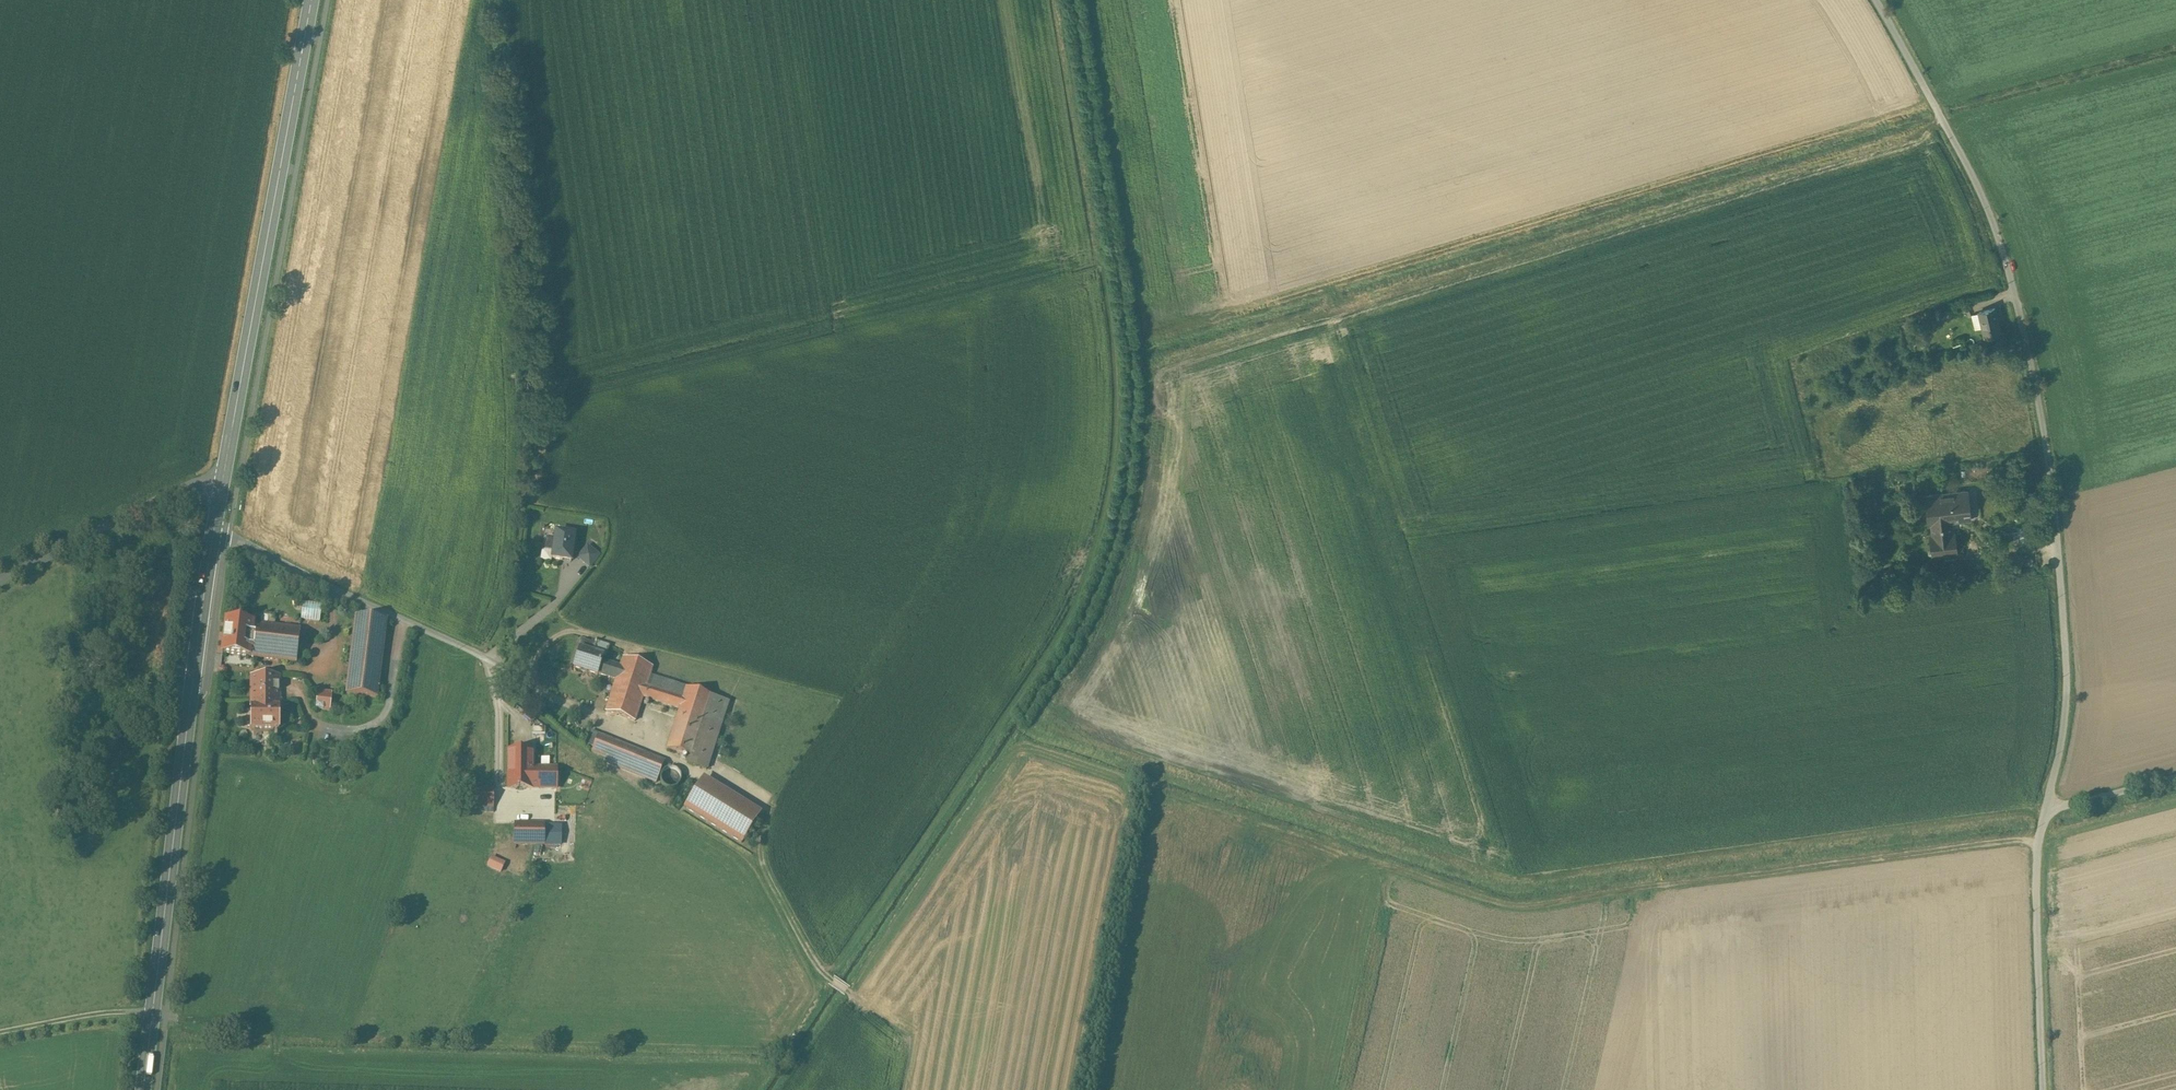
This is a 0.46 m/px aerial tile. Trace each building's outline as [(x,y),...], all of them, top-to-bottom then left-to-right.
[(2001,339),(1996,309),(1978,312),(1983,342),(2001,339)] [(1974,517),(1971,485),(1927,490),(1934,552),(1961,549),(1958,518),(1974,517)] [(574,535),(561,533),(560,541),(555,540),(552,559),(562,560),(563,556),(571,557),(574,535)] [(599,556),(587,547),(578,558),(590,567),(599,556)] [(302,619),(320,619),(320,602),(302,602),(302,619)] [(386,619),(356,616),(346,695),(376,698),(386,619)] [(249,657),(253,624),(226,621),(222,653),(249,657)] [(253,624),(249,657),(294,663),(299,630),(253,624)] [(598,674),(616,680),(619,666),(601,660),(602,657),(605,657),(609,646),(591,640),(590,642),(595,644),(592,653),(579,648),(573,667),(597,675),(598,674)] [(634,721),(642,697),(651,669),(652,667),(623,658),(619,666),(616,680),(605,712),(634,721)] [(642,697),(680,709),(686,688),(686,687),(656,678),(659,671),(651,669),(642,697)] [(278,676),(251,676),(250,737),(274,737),(274,736),(278,736),(278,732),(274,732),(274,728),(278,728),(278,676)] [(728,701),(686,688),(680,709),(666,749),(688,756),(686,762),(706,770),(728,701)] [(331,694),(318,692),(315,710),(328,711),(331,694)] [(664,761),(597,735),(591,751),(605,757),(603,761),(655,782),(664,761)] [(508,788),(531,788),(531,768),(531,752),(508,751),(508,788)] [(679,784),(680,768),(664,767),(663,783),(679,784)] [(555,769),(531,768),(531,788),(555,788),(555,769)] [(492,813),(493,783),(471,783),(470,813),(492,813)] [(756,818),(700,783),(684,808),(741,843),(756,818)] [(543,824),(515,824),(515,844),(542,845),(543,824)] [(503,866),(491,860),(488,865),(500,871),(503,866)]
